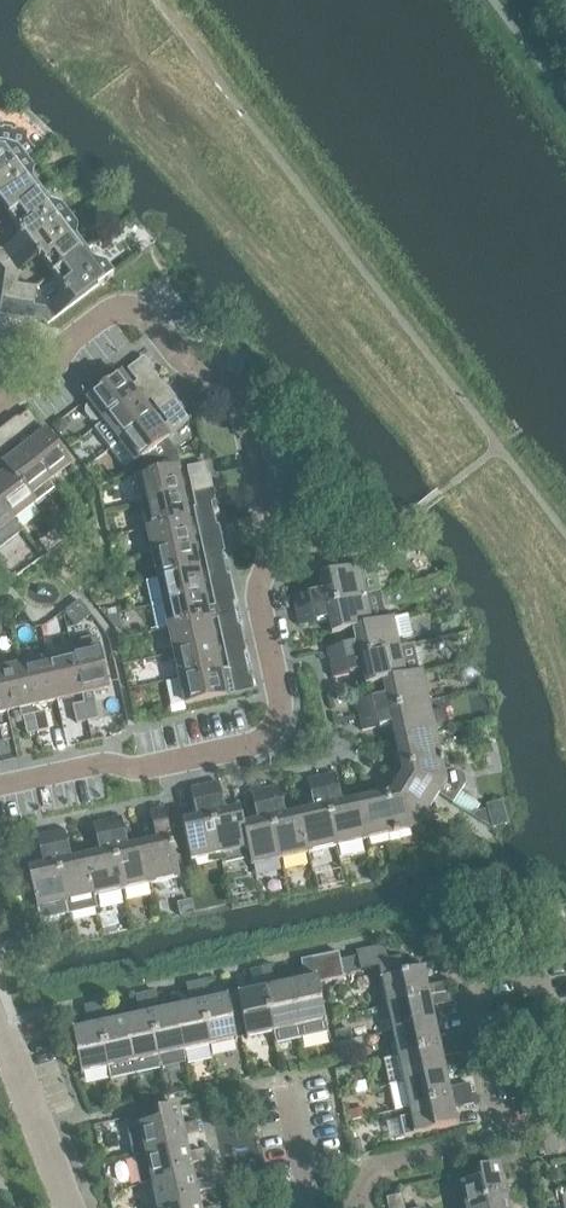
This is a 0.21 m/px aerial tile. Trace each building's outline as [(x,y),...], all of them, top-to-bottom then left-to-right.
[(28,158),(37,152),(28,140),(29,133),(26,133),(26,131),(16,130),(16,131),(13,131),(13,129),(4,128),(3,130),(0,129),(2,121),(0,120),(0,179),(28,158)] [(28,158),(0,179),(0,197),(14,215),(43,193),(34,180),(35,167),(28,158)] [(43,193),(14,215),(28,233),(6,249),(0,249),(0,260),(2,260),(6,266),(72,217),(64,206),(53,205),(43,193)] [(79,226),(72,217),(6,266),(10,271),(9,281),(5,281),(3,300),(38,305),(41,286),(21,283),(23,271),(44,255),(58,273),(87,250),(78,238),(79,226)] [(95,262),(87,250),(58,273),(72,291),(52,307),(38,305),(3,300),(1,315),(36,320),(37,317),(46,318),(50,324),(115,274),(107,263),(95,262)] [(99,424),(105,421),(138,395),(121,373),(88,399),(84,406),(83,411),(84,415),(90,423),(94,424),(99,424)] [(138,385),(144,393),(159,382),(152,373),(138,385)] [(159,382),(144,393),(151,401),(165,390),(159,382)] [(105,421),(120,441),(154,415),(138,395),(105,421)] [(49,481),(49,480),(71,464),(47,432),(46,433),(31,411),(22,418),(32,432),(31,433),(36,440),(24,449),(49,481)] [(154,415),(120,441),(110,449),(125,469),(144,456),(150,463),(177,451),(177,449),(171,442),(167,438),(170,436),(177,430),(189,421),(183,412),(163,427),(154,415)] [(4,465),(8,471),(9,470),(29,496),(29,495),(35,502),(38,506),(58,491),(49,480),(49,481),(24,449),(5,463),(4,465)] [(137,476),(142,501),(183,492),(178,470),(181,469),(179,455),(177,451),(150,463),(152,473),(137,476)] [(190,468),(192,479),(209,475),(207,465),(190,468)] [(8,471),(0,477),(0,500),(14,518),(35,502),(29,495),(29,496),(9,470),(8,471)] [(142,501),(148,526),(189,517),(183,492),(142,501)] [(0,500),(0,546),(22,530),(14,518),(0,500)] [(194,505),(196,516),(214,512),(212,501),(194,505)] [(214,512),(196,516),(199,527),(217,523),(214,512)] [(148,526),(153,551),(194,542),(189,517),(148,526)] [(153,551),(159,576),(200,568),(194,542),(153,551)] [(206,555),(208,566),(224,562),(222,551),(206,555)] [(224,562),(208,566),(210,576),(226,572),(224,562)] [(320,576),(360,567),(359,562),(317,571),(318,576),(320,576)] [(293,597),(297,612),(367,596),(361,567),(360,567),(320,576),(323,590),(293,597)] [(148,579),(153,604),(205,593),(200,568),(159,576),(148,579)] [(170,627),(210,618),(205,593),(153,604),(159,629),(170,627)] [(332,634),(355,629),(355,628),(373,624),(373,623),(387,620),(381,594),(367,597),(367,596),(297,612),(300,625),(329,618),(332,634)] [(80,601),(64,613),(76,628),(92,616),(80,601)] [(217,605),(219,616),(236,612),(233,601),(217,605)] [(236,612),(219,616),(221,626),(238,623),(236,612)] [(109,616),(107,617),(117,630),(123,629),(119,614),(118,614),(109,616)] [(328,649),(331,664),(401,648),(399,638),(413,635),(409,616),(387,620),(373,623),(373,624),(355,628),(355,629),(358,642),(328,649)] [(170,627),(175,652),(216,643),(210,618),(170,627)] [(74,653),(73,653),(82,694),(109,689),(97,637),(72,643),(74,653)] [(175,652),(180,677),(221,668),(216,643),(175,652)] [(367,685),(384,682),(383,681),(407,676),(421,673),(415,645),(401,648),(331,664),(334,677),(363,671),(367,685)] [(228,655),(230,666),(247,662),(244,651),(228,655)] [(73,653),(48,659),(57,700),(82,694),(73,653)] [(48,659),(23,664),(32,705),(57,700),(48,659)] [(247,662),(230,666),(233,676),(249,672),(247,662)] [(0,669),(0,684),(6,711),(32,705),(23,664),(0,669)] [(221,668),(180,677),(181,681),(172,683),(169,687),(172,701),(176,703),(186,701),(186,703),(227,694),(221,668)] [(357,702),(361,717),(431,702),(424,672),(421,673),(407,676),(383,681),(384,682),(387,695),(357,702)] [(135,690),(133,695),(134,698),(138,700),(142,699),(145,695),(144,690),(140,688),(135,690)] [(95,700),(84,702),(88,720),(99,718),(95,700)] [(88,720),(84,702),(73,705),(77,722),(88,720)] [(393,724),(397,740),(436,731),(449,728),(445,710),(433,712),(431,702),(361,717),(363,731),(393,724)] [(45,712),(34,714),(38,731),(49,729),(45,712)] [(38,731),(34,714),(23,716),(26,733),(38,731)] [(436,731),(397,740),(395,740),(402,773),(398,779),(390,793),(426,816),(436,802),(439,795),(453,804),(466,784),(464,776),(458,772),(455,773),(454,771),(446,773),(436,731)] [(337,772),(322,775),(338,846),(366,839),(358,800),(357,798),(343,801),(337,772)] [(315,807),(301,810),(310,852),(338,846),(322,775),(308,778),(315,807)] [(222,854),(221,854),(223,865),(251,859),(249,849),(249,848),(243,823),(244,823),(240,807),(227,810),(220,780),(206,783),(222,854)] [(193,861),(221,854),(222,854),(206,783),(192,786),(199,816),(184,820),(193,861)] [(279,784),(266,787),(281,858),(310,852),(301,810),(286,813),(279,784)] [(258,820),(244,823),(243,823),(249,848),(249,849),(251,859),(252,864),(281,858),(266,787),(252,790),(258,820)] [(390,793),(358,800),(366,839),(367,841),(412,830),(413,828),(417,828),(418,829),(426,816),(390,793)] [(157,839),(143,842),(152,883),(181,877),(166,807),(151,810),(157,839)] [(509,825),(504,807),(476,814),(475,817),(493,829),(509,825)] [(122,816),(108,819),(124,890),(152,883),(143,842),(129,845),(122,816)] [(101,852),(87,855),(96,896),(124,890),(108,819),(95,822),(101,852)] [(66,829),(52,832),(67,902),(96,896),(87,855),(72,858),(66,829)] [(67,902),(52,832),(39,834),(45,864),(29,868),(41,922),(70,916),(67,902)] [(445,842),(453,847),(457,839),(450,835),(445,842)] [(382,968),(390,1006),(451,992),(449,982),(431,986),(427,969),(406,973),(404,963),(398,958),(389,960),(386,946),(358,952),(359,960),(343,964),(345,975),(346,975),(382,968)] [(347,979),(346,975),(345,975),(343,964),(340,952),(302,960),(307,980),(291,983),(303,1039),(330,1034),(319,985),(347,979)] [(278,1045),(303,1039),(291,983),(277,987),(273,967),(261,969),(275,1033),(278,1045)] [(248,1039),(275,1033),(261,969),(252,971),(256,992),(239,995),(248,1039)] [(208,980),(197,983),(211,1046),(238,1041),(229,997),(212,1001),(208,980)] [(192,1005),(176,1009),(186,1052),(211,1046),(197,983),(188,985),(192,1005)] [(158,991),(146,994),(162,1066),(163,1069),(186,1064),(186,1060),(187,1060),(185,1052),(186,1052),(176,1009),(163,1012),(158,991)] [(390,1006),(396,1031),(438,1022),(435,1007),(454,1003),(451,992),(390,1006)] [(141,1017),(125,1020),(137,1075),(161,1070),(160,1066),(162,1066),(146,994),(137,996),(141,1017)] [(109,1068),(108,1068),(111,1080),(137,1075),(125,1020),(111,1023),(107,1003),(95,1005),(109,1068)] [(82,1073),(108,1068),(109,1068),(95,1005),(85,1007),(89,1028),(74,1031),(82,1073)] [(396,1031),(401,1056),(401,1057),(463,1044),(461,1033),(442,1037),(438,1022),(396,1031)] [(351,1029),(335,1032),(338,1043),(354,1040),(351,1029)] [(354,1040),(338,1043),(340,1054),(357,1051),(355,1040),(354,1040)] [(385,1060),(390,1086),(449,1073),(446,1058),(465,1054),(463,1044),(401,1057),(401,1056),(385,1060)] [(396,1111),(412,1108),(474,1094),(472,1084),(453,1088),(449,1073),(390,1086),(396,1111)] [(474,1094),(412,1108),(414,1115),(407,1117),(404,1121),(407,1136),(460,1125),(457,1109),(476,1105),(474,1094)] [(148,1154),(148,1155),(169,1150),(167,1140),(187,1135),(187,1136),(201,1133),(199,1122),(184,1125),(180,1107),(160,1111),(162,1121),(146,1125),(130,1128),(136,1157),(148,1154)] [(366,1108),(348,1112),(350,1121),(368,1117),(366,1108)] [(160,1111),(144,1115),(146,1125),(162,1121),(160,1111)] [(142,1185),(154,1183),(175,1178),(173,1168),(193,1164),(207,1161),(205,1151),(191,1154),(187,1136),(187,1135),(167,1140),(169,1150),(148,1155),(148,1154),(136,1157),(142,1185)] [(159,1207),(173,1207),(181,1206),(179,1196),(199,1192),(199,1193),(213,1190),(211,1179),(197,1182),(193,1164),(173,1168),(175,1178),(154,1183),(159,1207)] [(467,1207),(489,1207),(487,1199),(507,1194),(501,1166),(460,1174),(467,1207)] [(199,1193),(199,1192),(179,1196),(181,1206),(173,1207),(203,1207),(199,1193)] [(507,1194),(487,1199),(489,1207),(510,1207),(507,1194)] [(403,1195),(388,1198),(390,1207),(405,1207),(403,1195)]
